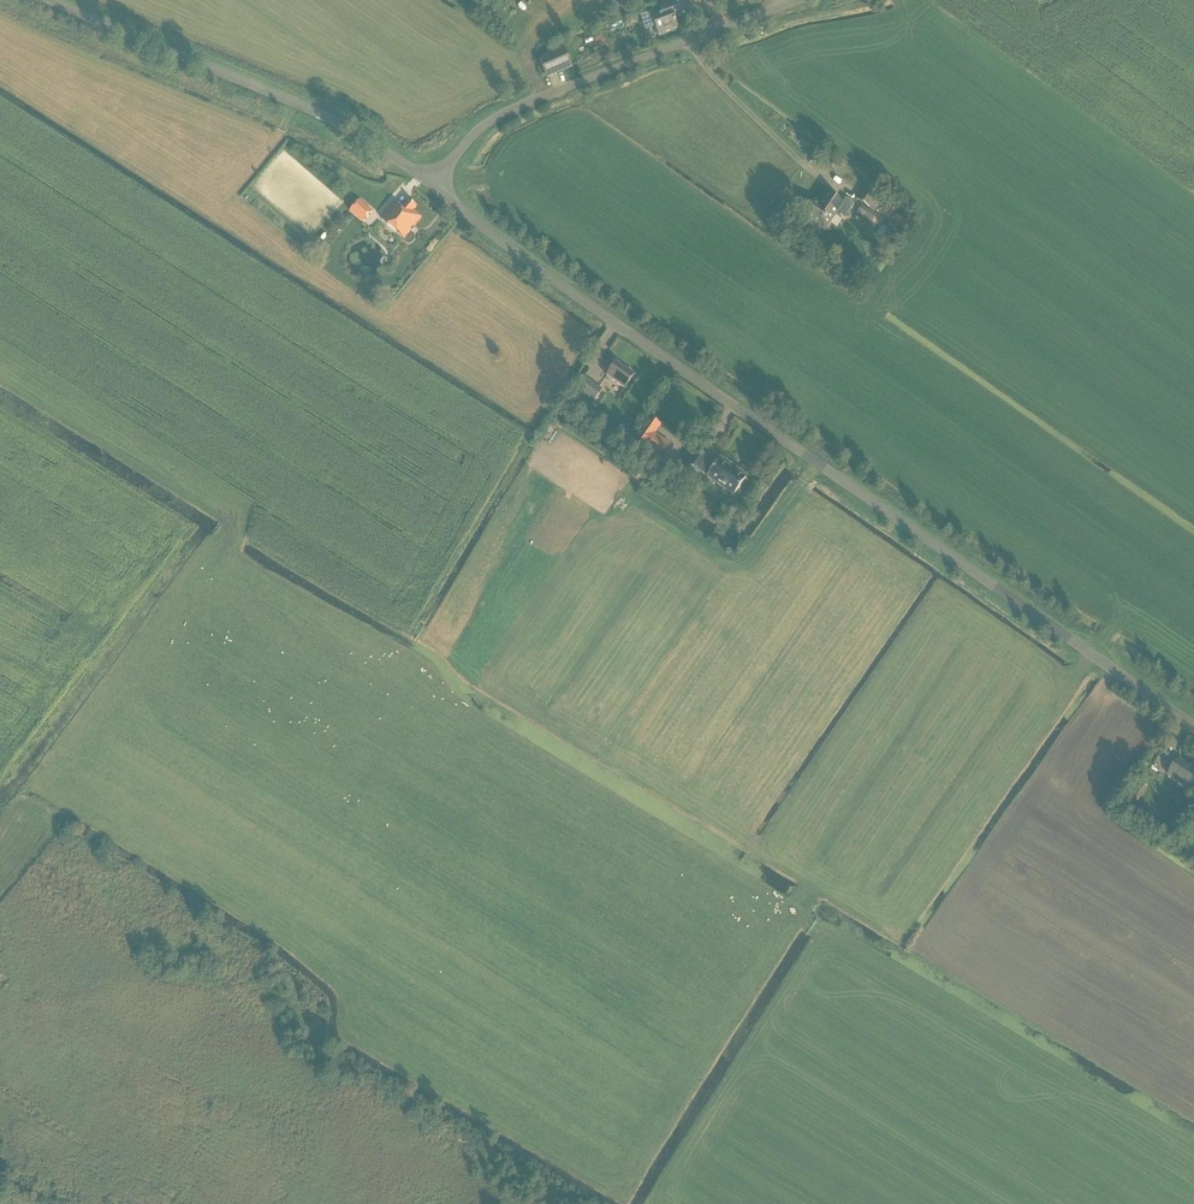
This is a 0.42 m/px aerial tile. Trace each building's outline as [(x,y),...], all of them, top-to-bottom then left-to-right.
[(697,13),(680,2),(661,8),(663,13),(653,16),(652,12),(643,16),(648,29),(655,26),(659,37),(678,30),(672,15),(679,13),(691,21),(697,13)] [(572,68),(564,48),(538,59),(546,79),(572,68)] [(395,192),(399,197),(408,190),(404,185),(395,192)] [(878,194),(865,185),(856,199),(869,208),(878,194)] [(842,202),(827,192),(819,203),(814,200),(802,217),(811,223),(809,226),(818,232),(820,229),(824,232),(839,211),(846,216),(854,205),(845,199),(842,202)] [(371,212),(358,201),(349,211),(362,222),(371,212)] [(413,211),(416,207),(408,201),(400,210),(394,204),(382,220),(404,238),(421,218),(413,211)] [(876,216),(861,206),(853,218),(861,224),(864,219),(871,223),(876,216)] [(616,363),(606,376),(624,389),(634,375),(616,363)] [(601,392),(581,378),(574,389),(594,402),(601,392)] [(660,426),(649,418),(627,450),(638,458),(644,450),(659,460),(670,444),(655,434),(660,426)] [(707,458),(697,451),(687,466),(697,472),(699,470),(708,476),(706,477),(733,496),(745,478),(718,460),(713,467),(704,461),(707,458)] [(254,560),(261,549),(247,541),(241,552),(254,560)] [(1172,756),(1163,750),(1155,763),(1164,769),(1172,756)] [(1193,768),(1193,767),(1192,768),(1187,765),(1188,764),(1188,763),(1187,765),(1179,759),(1168,776),(1191,792),(1193,788),(1193,769),(1193,768)] [(1138,793),(1145,785),(1140,781),(1133,789),(1138,793)]
